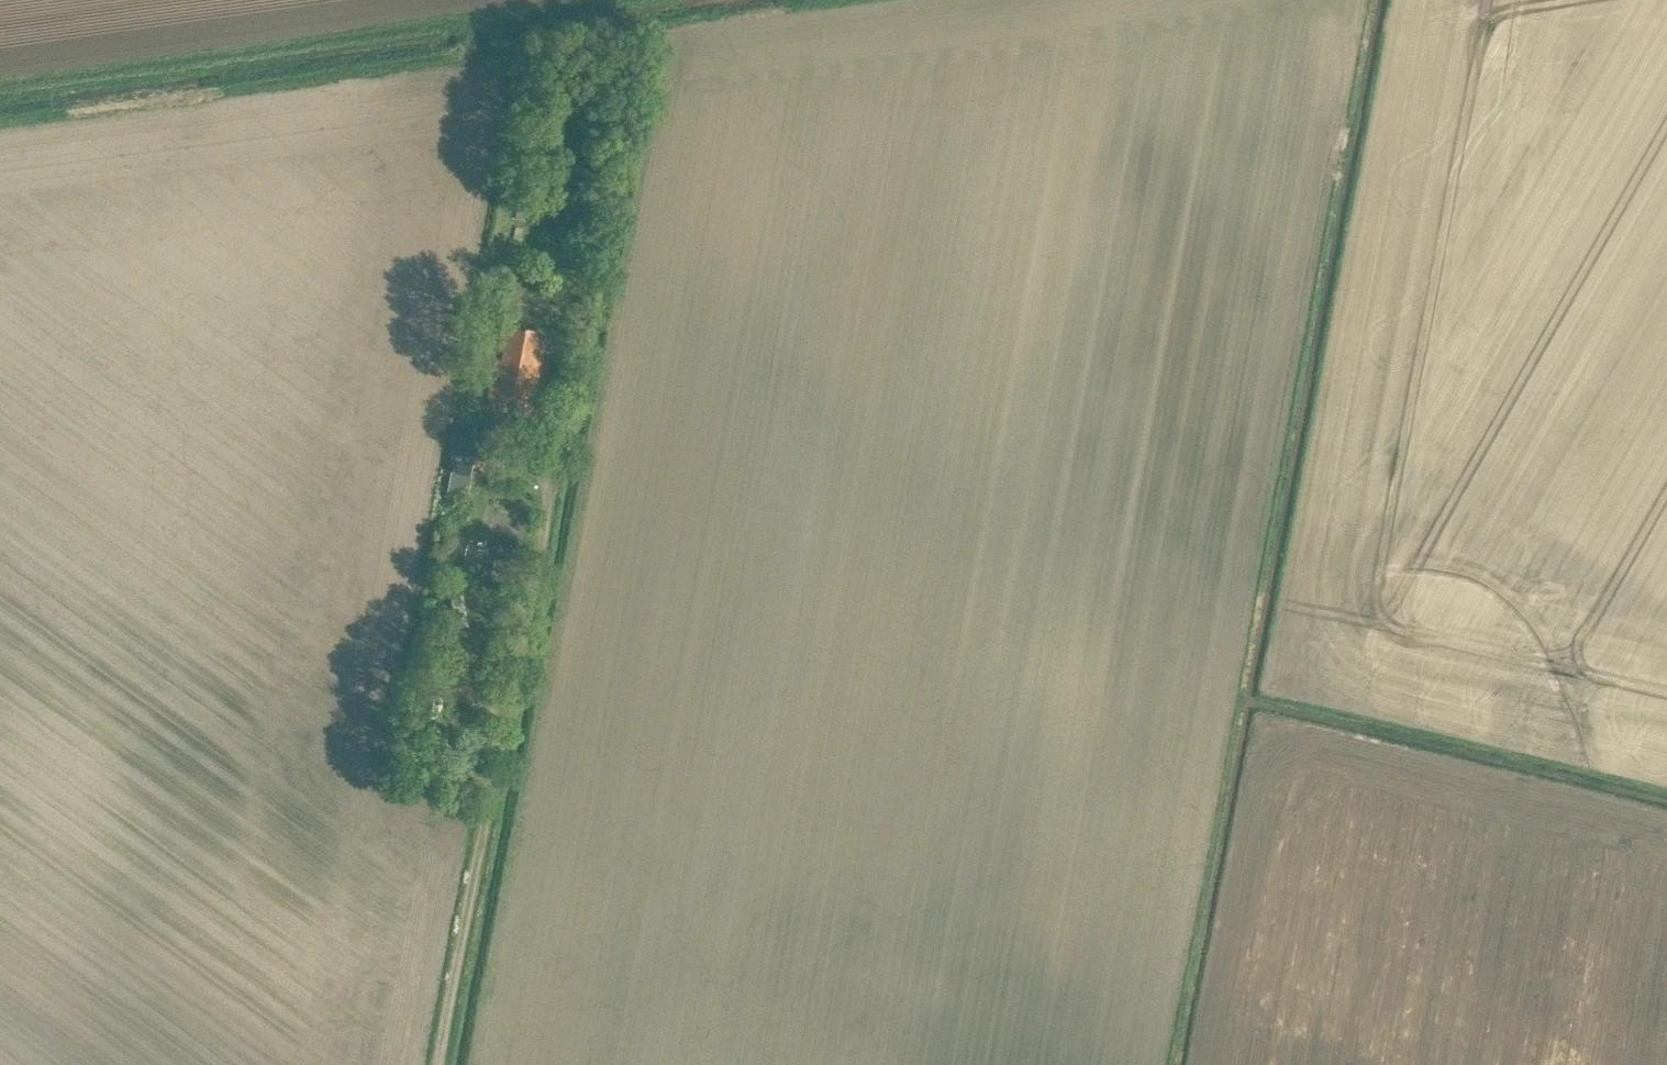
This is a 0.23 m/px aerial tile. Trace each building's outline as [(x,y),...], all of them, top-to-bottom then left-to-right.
[(524,248),(528,228),(517,226),(517,229),(515,229),(513,242),(516,243),(515,247),(524,248)] [(529,411),(538,366),(534,364),(538,345),(531,343),(532,336),(502,330),(488,402),(529,411)] [(460,438),(453,475),(470,478),(474,461),(487,463),(490,444),(460,438)] [(492,567),(510,571),(511,565),(494,562),(492,567)] [(468,628),(464,595),(450,596),(455,630),(468,628)]
